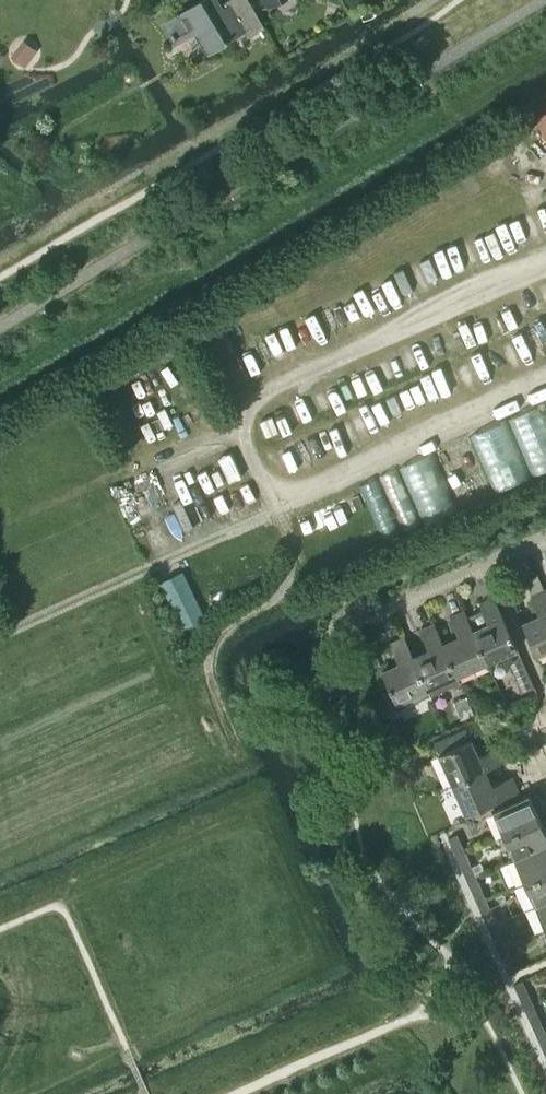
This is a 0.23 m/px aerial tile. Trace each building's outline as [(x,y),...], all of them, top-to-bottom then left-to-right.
[(264,26),(249,0),(227,0),(222,4),(219,0),(198,0),(162,22),(175,44),(198,30),(210,51),(245,30),(248,36),(264,26)] [(35,49),(25,42),(14,56),(24,64),(35,49)] [(536,118),(545,137),(545,140),(545,113),(536,118)] [(545,587),(530,594),(539,613),(522,621),(537,654),(545,650),(545,590),(545,587)] [(463,610),(487,662),(518,648),(495,596),(480,602),(488,622),(473,628),(465,609),(463,610)] [(457,676),(487,662),(463,610),(449,616),(458,635),(444,642),(435,622),(434,623),(457,676)] [(460,682),(457,676),(434,623),(420,629),(428,648),(413,655),(405,636),(404,636),(430,695),(460,682)] [(399,709),(430,695),(404,636),(390,642),(398,662),(382,669),(399,709)] [(476,715),(482,715),(486,710),(483,704),(477,704),(473,709),(476,715)] [(498,746),(479,755),(466,727),(434,741),(452,783),(504,760),(498,746)] [(452,783),(466,814),(519,791),(512,776),(492,784),(485,770),(505,761),(504,760),(452,783)] [(504,835),(541,819),(534,804),(542,801),(538,792),(530,795),(530,794),(493,811),(504,835)] [(545,844),(545,829),(545,830),(541,819),(504,835),(515,858),(545,844)] [(457,857),(466,852),(457,833),(448,837),(457,857)] [(545,872),(545,844),(515,858),(525,881),(545,872)] [(467,880),(476,875),(466,852),(457,857),(467,880)] [(545,900),(545,872),(525,881),(536,905),(545,900)] [(477,903),(487,899),(476,875),(467,880),(477,903)] [(488,926),(497,922),(487,899),(477,903),(488,926)] [(536,905),(545,928),(545,900),(536,905)] [(499,950),(508,946),(497,922),(488,926),(499,950)] [(508,946),(499,950),(509,974),(518,970),(508,946)] [(524,1008),(534,1004),(523,979),(513,983),(524,1008)] [(535,1031),(544,1027),(534,1004),(524,1008),(535,1031)] [(545,1054),(545,1031),(544,1027),(535,1031),(545,1055),(545,1054)]
